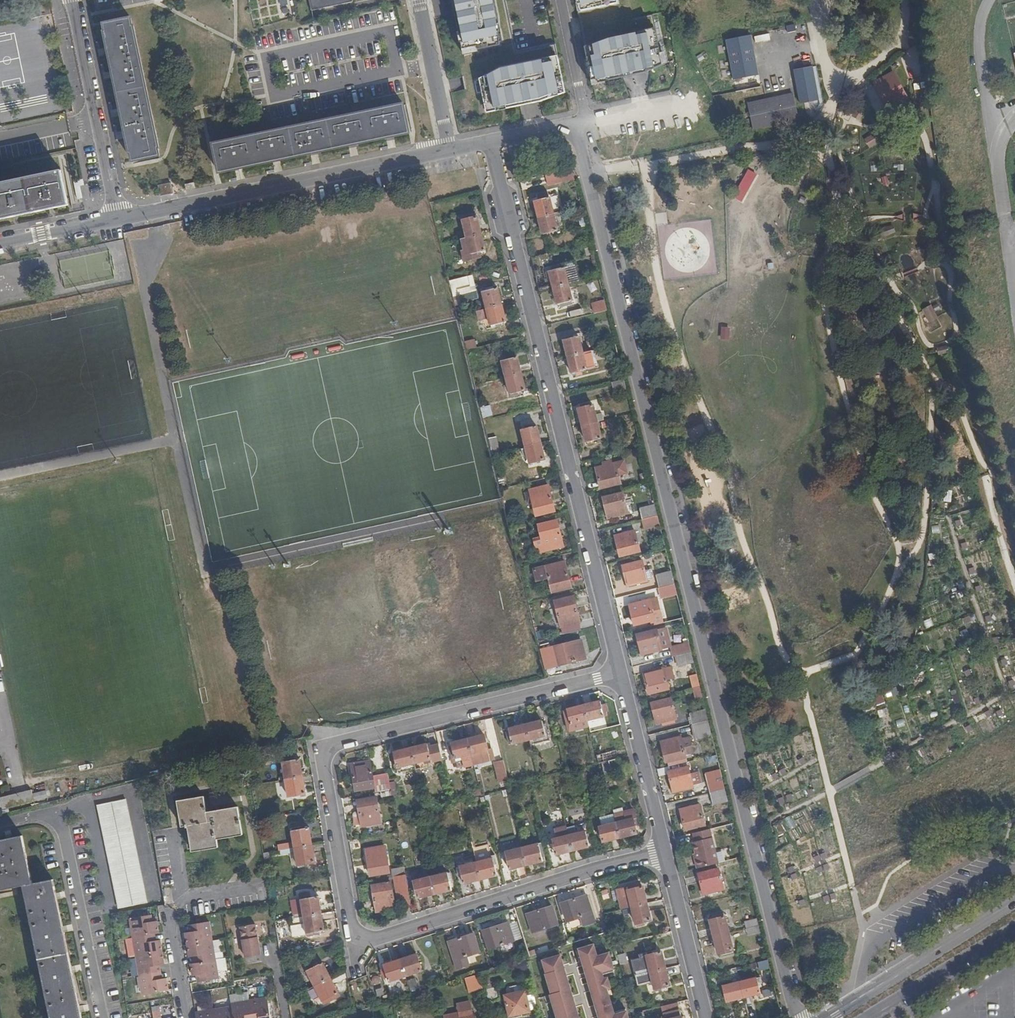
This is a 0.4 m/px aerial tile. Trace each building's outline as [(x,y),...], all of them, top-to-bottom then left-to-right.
[(354,0),(311,0),(313,9),(354,1),(354,0)] [(454,1),(462,48),(502,40),(503,26),(498,0),(454,0),(454,1)] [(582,8),(619,4),(619,0),(581,0),(582,8)] [(162,155),(133,18),(105,24),(134,161),(162,155)] [(620,39),(589,46),(595,90),(665,78),(656,37),(646,39),(645,33),(620,39)] [(757,74),(750,35),(723,40),(730,79),(757,74)] [(562,59),(501,70),(480,81),(486,118),(520,111),(571,98),(562,59)] [(811,66),(791,69),(797,102),(818,99),(811,66)] [(909,100),(893,72),(872,84),(887,112),(909,100)] [(735,90),(760,85),(758,74),(733,79),(735,90)] [(751,129),(796,119),(790,94),(745,104),(751,129)] [(860,122),(869,107),(860,102),(851,117),(860,122)] [(221,177),(410,137),(404,110),(215,149),(221,177)] [(882,141),(877,132),(864,140),(869,149),(882,141)] [(908,157),(911,146),(896,143),(894,154),(908,157)] [(573,168),(560,171),(563,181),(575,178),(573,168)] [(755,174),(746,169),(732,197),(740,201),(755,174)] [(62,170),(0,183),(0,219),(69,204),(62,170)] [(161,196),(174,192),(172,182),(159,185),(161,196)] [(536,201),(540,217),(555,214),(554,211),(551,200),(550,198),(544,199),(540,200),(536,201)] [(551,200),(554,211),(563,209),(561,198),(551,200)] [(555,214),(540,217),(544,234),(548,234),(552,233),(559,231),(555,214)] [(466,237),(481,233),(477,216),(468,218),(468,216),(461,218),(466,237)] [(878,229),(880,235),(895,231),(893,225),(878,229)] [(463,249),(461,249),(464,260),(480,257),(478,250),(485,248),(481,233),(466,237),(460,238),(463,249)] [(859,257),(851,242),(842,247),(850,262),(859,257)] [(550,267),(555,287),(569,284),(581,281),(575,260),(550,267)] [(864,277),(860,269),(851,274),(855,282),(864,277)] [(454,272),(456,279),(464,277),(463,270),(454,272)] [(930,290),(939,288),(938,278),(940,274),(926,275),(929,280),(930,290)] [(456,279),(450,280),(454,297),(472,292),(468,276),(464,277),(456,279)] [(569,284),(555,287),(559,304),(563,303),(573,300),(569,284)] [(487,308),(501,304),(497,288),(489,289),(485,290),(483,291),(487,308)] [(606,301),(594,304),(596,314),(608,311),(606,301)] [(505,321),(501,304),(487,308),(491,324),(498,323),(505,321)] [(938,318),(931,305),(922,309),(929,323),(938,318)] [(491,324),(487,308),(477,310),(480,320),(483,319),(485,325),(488,329),(498,326),(498,323),(491,324)] [(566,340),(570,357),(584,353),(580,337),(573,339),(569,339),(566,340)] [(947,349),(946,346),(936,347),(937,351),(937,355),(947,353),(947,349)] [(584,353),(570,357),(574,373),(578,372),(581,372),(588,370),(584,353)] [(507,376),(521,373),(517,357),(509,358),(506,359),(503,360),(507,376)] [(525,390),(521,373),(507,376),(512,394),(515,393),(518,392),(525,390)] [(616,392),(627,389),(625,380),(614,383),(616,392)] [(488,405),(479,407),(481,417),(490,415),(488,405)] [(580,411),(584,427),(598,423),(594,407),(587,409),(584,409),(580,411)] [(598,423),(584,427),(588,444),(592,443),(596,442),(603,440),(598,423)] [(526,445),(540,442),(536,425),(528,427),(525,428),(522,428),(526,445)] [(496,435),(488,437),(492,454),(500,452),(496,435)] [(544,458),(540,442),(526,445),(530,462),(533,461),(536,460),(544,458)] [(627,473),(625,462),(613,465),(612,462),(606,464),(606,467),(597,469),(603,489),(622,483),(620,475),(627,473)] [(554,511),(548,485),(531,489),(538,515),(554,511)] [(629,513),(624,494),(604,499),(609,518),(629,513)] [(641,509),(643,520),(658,516),(655,504),(641,509)] [(646,529),(660,525),(658,516),(643,520),(646,529)] [(563,545),(556,521),(538,526),(540,537),(534,538),(537,552),(563,545)] [(642,551),(636,532),(616,536),(621,556),(642,551)] [(570,587),(564,561),(533,569),(536,581),(550,578),(554,591),(570,587)] [(649,581),(644,561),(624,566),(629,585),(649,581)] [(656,575),(659,587),(675,583),(672,571),(656,575)] [(663,601),(678,597),(675,583),(659,587),(663,601)] [(579,623),(573,597),(556,601),(562,627),(579,623)] [(655,620),(650,600),(631,605),(636,625),(655,620)] [(671,646),(667,629),(665,627),(638,635),(643,655),(670,648),(671,646)] [(587,658),(583,639),(557,645),(562,664),(587,658)] [(689,642),(676,646),(678,656),(692,652),(689,642)] [(680,666),(695,662),(692,652),(678,656),(677,656),(680,666)] [(543,660),(545,666),(557,662),(555,657),(543,660)] [(668,681),(676,680),(673,667),(645,675),(650,693),(669,688),(668,681)] [(691,676),(694,688),(701,686),(698,674),(691,676)] [(677,719),(672,699),(652,704),(658,724),(677,719)] [(601,702),(584,706),(588,721),(604,716),(604,712),(602,706),(601,702)] [(588,721),(584,706),(567,710),(568,713),(566,714),(569,731),(589,726),(588,721)] [(691,714),(693,724),(709,720),(706,710),(691,714)] [(1005,710),(1000,712),(1005,723),(1010,721),(1005,710)] [(709,720),(693,724),(698,740),(713,736),(709,720)] [(543,722),(526,726),(529,740),(546,735),(544,724),(543,722)] [(546,735),(529,740),(531,745),(550,740),(547,724),(544,724),(546,735)] [(529,740),(526,726),(509,730),(511,733),(513,744),(529,740)] [(485,736),(468,740),(472,755),(482,752),(489,750),(486,739),(485,736)] [(694,752),(691,741),(683,739),(683,737),(662,742),(667,762),(687,757),(686,753),(694,752)] [(472,755),(468,740),(451,744),(452,748),(455,758),(465,756),(472,755)] [(444,760),(440,745),(432,746),(429,747),(428,744),(411,748),(415,763),(416,769),(420,768),(429,767),(428,763),(444,760)] [(415,763),(411,748),(394,753),(395,756),(398,766),(415,763)] [(610,761),(619,759),(617,750),(603,754),(605,762),(610,761)] [(482,752),(472,755),(474,765),(485,762),(482,752)] [(474,765),(472,755),(465,756),(467,766),(474,765)] [(398,766),(395,756),(393,757),(397,773),(416,769),(415,763),(398,766)] [(283,762),(286,779),(303,776),(301,759),(290,761),(283,762)] [(500,784),(510,781),(505,759),(494,762),(500,784)] [(613,771),(622,769),(619,759),(610,761),(612,766),(613,771)] [(375,787),(373,776),(371,761),(353,763),(356,790),(375,787)] [(689,762),(668,767),(669,772),(690,767),(689,762)] [(690,767),(669,772),(675,793),(695,788),(694,786),(692,776),(690,767)] [(391,783),(389,773),(373,776),(375,787),(376,792),(386,791),(392,790),(391,783)] [(692,776),(694,786),(703,784),(700,773),(692,776)] [(303,776),(286,779),(289,796),(292,796),(296,795),(306,793),(303,776)] [(708,781),(711,793),(726,789),(723,777),(708,781)] [(398,782),(391,783),(392,790),(392,792),(400,791),(398,782)] [(714,805),(729,802),(726,789),(711,793),(714,805)] [(33,801),(31,790),(0,797),(0,804),(1,809),(33,801)] [(48,797),(47,792),(34,795),(36,801),(48,797)] [(204,796),(201,797),(209,844),(218,843),(217,838),(217,835),(242,831),(238,806),(207,812),(204,796)] [(209,844),(201,797),(181,800),(185,826),(186,826),(187,827),(189,827),(192,848),(209,844)] [(382,824),(378,798),(359,801),(363,827),(382,824)] [(148,902),(128,799),(100,805),(120,908),(148,902)] [(706,825),(701,805),(681,810),(687,830),(706,825)] [(615,815),(617,823),(627,821),(625,812),(615,815)] [(615,815),(602,818),(604,827),(617,823),(615,815)] [(789,829),(795,827),(791,817),(785,820),(789,829)] [(617,823),(620,837),(637,833),(635,825),(634,819),(627,821),(617,823)] [(588,823),(568,828),(570,837),(587,833),(589,838),(591,838),(588,823)] [(603,841),(620,837),(617,823),(604,827),(600,828),(602,834),(603,841)] [(295,848),(312,845),(309,828),(298,830),(292,831),(295,848)] [(557,855),(573,851),(570,837),(568,828),(558,831),(560,839),(553,841),(554,844),(551,845),(552,848),(555,848),(557,855)] [(696,860),(698,870),(720,864),(712,830),(694,834),(696,843),(694,843),(697,860),(696,860)] [(570,837),(573,851),(591,846),(589,838),(587,833),(570,837)] [(53,1017),(84,1017),(55,879),(34,883),(24,836),(0,840),(0,890),(26,885),(53,1017)] [(473,845),(478,863),(494,859),(498,858),(496,852),(492,853),(489,841),(473,845)] [(315,863),(312,845),(295,848),(287,850),(288,854),(290,854),(296,853),(298,866),(305,864),(315,863)] [(539,845),(523,849),(527,866),(544,861),(541,850),(539,845)] [(390,872),(386,847),(367,849),(371,876),(390,872)] [(527,866),(523,849),(506,853),(507,859),(510,870),(527,866)] [(478,863),(482,880),(499,876),(496,865),(494,859),(478,863)] [(465,884),(482,880),(478,863),(461,867),(462,873),(465,884)] [(725,890),(720,870),(700,875),(705,895),(725,890)] [(432,877),(436,894),(452,890),(450,879),(448,873),(432,877)] [(419,898),(436,894),(432,877),(415,881),(416,888),(419,898)] [(396,908),(392,883),(373,886),(377,911),(396,908)] [(633,907),(647,904),(643,887),(642,887),(629,891),(631,897),(633,907)] [(295,914),(295,918),(304,916),(321,913),(318,896),(308,897),(307,892),(301,892),(304,912),(295,914)] [(585,926),(596,922),(588,896),(564,904),(569,922),(582,918),(585,926)] [(623,910),(633,907),(631,897),(620,899),(623,910)] [(652,921),(647,904),(633,907),(637,924),(643,923),(652,921)] [(534,933),(559,925),(554,907),(528,915),(534,933)] [(324,930),(321,913),(304,916),(307,933),(314,932),(324,930)] [(710,917),(715,937),(730,934),(725,913),(710,917)] [(130,919),(134,938),(151,935),(155,934),(160,933),(158,921),(153,922),(149,923),(148,915),(130,919)] [(188,944),(213,939),(209,920),(194,923),(195,930),(191,931),(186,932),(188,944)] [(746,923),(747,929),(760,926),(758,920),(746,923)] [(261,953),(259,953),(257,944),(259,943),(255,923),(240,925),(246,956),(261,953)] [(490,949),(515,941),(509,923),(484,931),(490,949)] [(749,936),(762,933),(760,926),(747,929),(749,936)] [(469,956),(480,952),(475,934),(450,942),(459,969),(471,965),(469,956)] [(730,934),(715,937),(720,954),(724,953),(734,951),(730,934)] [(134,938),(137,956),(163,952),(161,940),(156,940),(152,941),(151,935),(134,938)] [(200,961),(216,958),(213,939),(188,944),(191,956),(195,955),(199,955),(200,961)] [(580,949),(600,1017),(629,1017),(626,1009),(614,1013),(608,989),(611,988),(609,978),(605,979),(604,975),(616,971),(610,953),(598,957),(595,945),(580,949)] [(636,975),(651,971),(647,955),(653,954),(652,951),(640,954),(641,957),(632,960),(636,975)] [(651,971),(666,968),(662,951),(653,954),(647,955),(651,971)] [(137,956),(141,975),(158,972),(157,966),(161,965),(166,964),(163,952),(137,956)] [(545,959),(548,972),(547,972),(553,993),(552,993),(559,1017),(580,1017),(562,954),(545,959)] [(417,955),(401,960),(406,977),(423,971),(421,964),(420,961),(417,955)] [(219,977),(216,958),(200,961),(196,962),(191,963),(194,975),(198,974),(202,974),(204,980),(219,977)] [(221,972),(229,971),(227,958),(219,959),(221,972)] [(406,977),(401,960),(385,965),(386,972),(387,975),(390,982),(406,977)] [(307,971),(315,986),(330,978),(322,962),(307,971)] [(670,985),(666,968),(651,971),(653,981),(655,989),(661,987),(670,985)] [(653,981),(651,971),(636,975),(638,984),(653,981)] [(158,972),(141,975),(144,994),(170,989),(168,977),(163,978),(159,979),(158,972)] [(471,993),(483,989),(478,974),(466,978),(471,993)] [(330,978),(315,986),(323,1001),(338,993),(330,978)] [(412,991),(419,989),(416,979),(409,981),(412,991)] [(741,983),(745,997),(761,993),(759,985),(757,979),(741,983)] [(728,1001),(745,997),(741,983),(725,987),(726,994),(728,1001)] [(506,988),(508,995),(516,994),(525,992),(523,984),(506,988)] [(288,994),(288,999),(298,994),(295,989),(288,994)] [(516,994),(508,995),(506,996),(510,1016),(531,1012),(526,991),(525,992),(516,994)] [(261,1017),(272,1017),(269,996),(250,999),(253,1017),(260,1016),(261,1017)] [(235,1017),(249,1017),(253,1017),(250,999),(232,1002),(233,1005),(235,1017)] [(686,1017),(682,1017),(678,1002),(661,1006),(664,1017),(686,1017)] [(233,1005),(215,1008),(217,1017),(235,1017),(233,1005)] [(198,1017),(217,1017),(215,1008),(197,1012),(198,1017)]
